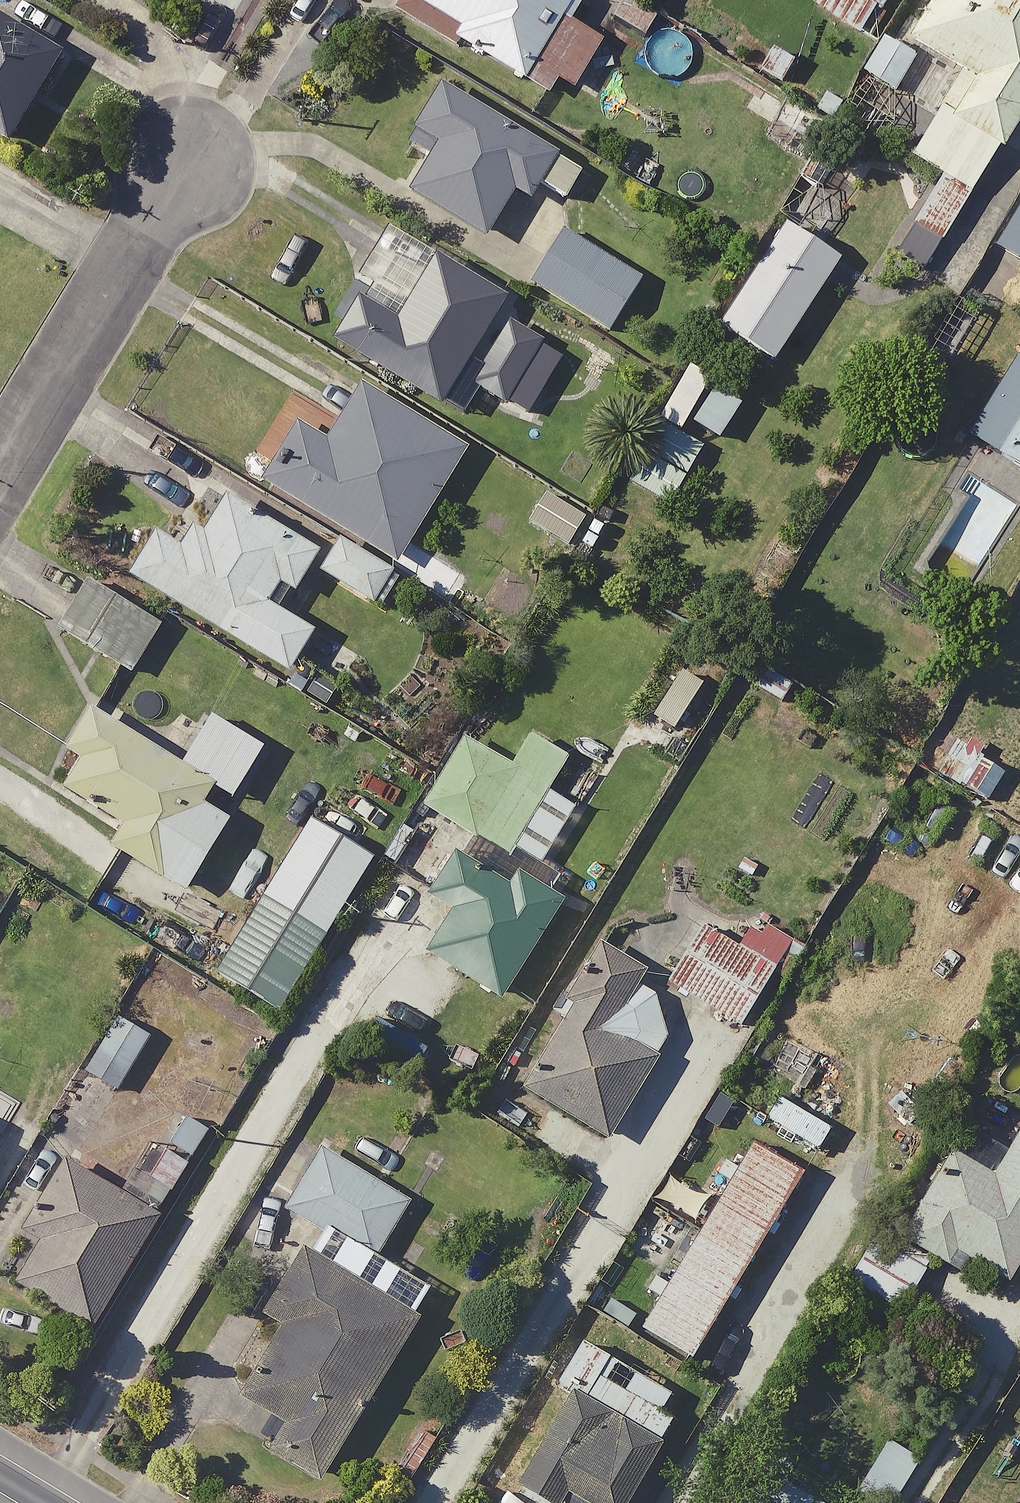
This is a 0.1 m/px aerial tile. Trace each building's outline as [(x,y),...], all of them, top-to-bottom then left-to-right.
[(577,0),(436,0),(423,21),(489,62),(550,100),(560,83),(575,92),(601,51),(568,31),(584,5),(577,0)] [(815,10),(868,47),(900,0),(822,0),(815,10)] [(909,43),(946,66),(895,147),(931,169),(881,249),(908,266),(1019,88),(1019,0),(936,0),(909,43)] [(0,18),(0,133),(19,144),(69,58),(0,18)] [(565,164),(456,91),(420,145),(446,162),(424,194),(494,240),(529,189),(542,198),(565,164)] [(816,124),(760,91),(750,108),(786,129),(778,142),(798,154),(816,124)] [(1011,188),(981,241),(1019,263),(1019,193),(1011,188)] [(827,253),(770,216),(703,320),(760,357),(827,253)] [(629,275),(551,227),(520,277),(598,325),(629,275)] [(515,300),(448,260),(412,322),(371,298),(344,345),(470,419),(486,390),(535,419),(572,356),(505,317),(515,300)] [(1017,355),(1004,348),(956,432),(1019,468),(1019,350),(1017,355)] [(470,448),(373,391),(340,447),(310,430),(276,488),(403,563),(470,448)] [(581,504),(552,487),(531,524),(560,541),(581,504)] [(307,596),(323,569),(383,606),(402,574),(337,535),(324,556),(229,499),(195,555),(164,537),(138,580),(299,677),(323,636),(277,608),(291,586),(307,596)] [(168,630),(95,588),(68,634),(141,676),(168,630)] [(192,768),(100,713),(76,753),(90,762),(72,792),(134,829),(120,851),(197,897),(251,807),(243,802),(273,751),(221,720),(192,768)] [(939,728),(917,765),(973,798),(995,761),(939,728)] [(510,765),(471,739),(428,806),(511,859),(544,807),(575,758),(532,730),(510,765)] [(383,864),(313,818),(216,969),(285,1014),(383,864)] [(520,893),(491,876),(440,961),(508,1002),(566,905),(527,881),(520,893)] [(781,971),(713,929),(677,986),(745,1028),(781,971)] [(661,1064),(582,1016),(536,1093),(615,1141),(661,1064)] [(155,1036),(124,1017),(97,1063),(127,1082),(155,1036)] [(923,1251),(947,1264),(954,1251),(996,1275),(1019,1232),(1019,1133),(1006,1125),(982,1167),(935,1141),(885,1229),(862,1216),(831,1271),(892,1306),(923,1251)] [(787,1169),(736,1139),(629,1324),(680,1354),(787,1169)] [(0,1149),(0,1169),(9,1154),(0,1149)] [(418,1200),(323,1149),(289,1212),(326,1232),(278,1322),(294,1331),(254,1404),(294,1426),(277,1457),(333,1487),(439,1291),(384,1262),(418,1200)] [(171,1222),(77,1168),(38,1237),(53,1246),(29,1289),(108,1334),(171,1222)] [(568,1336),(544,1379),(550,1382),(498,1476),(548,1502),(606,1502),(668,1391),(568,1336)] [(873,1431),(841,1484),(874,1502),(879,1502),(909,1452),(873,1431)] [(744,1458),(718,1502),(821,1502),(744,1458)]
